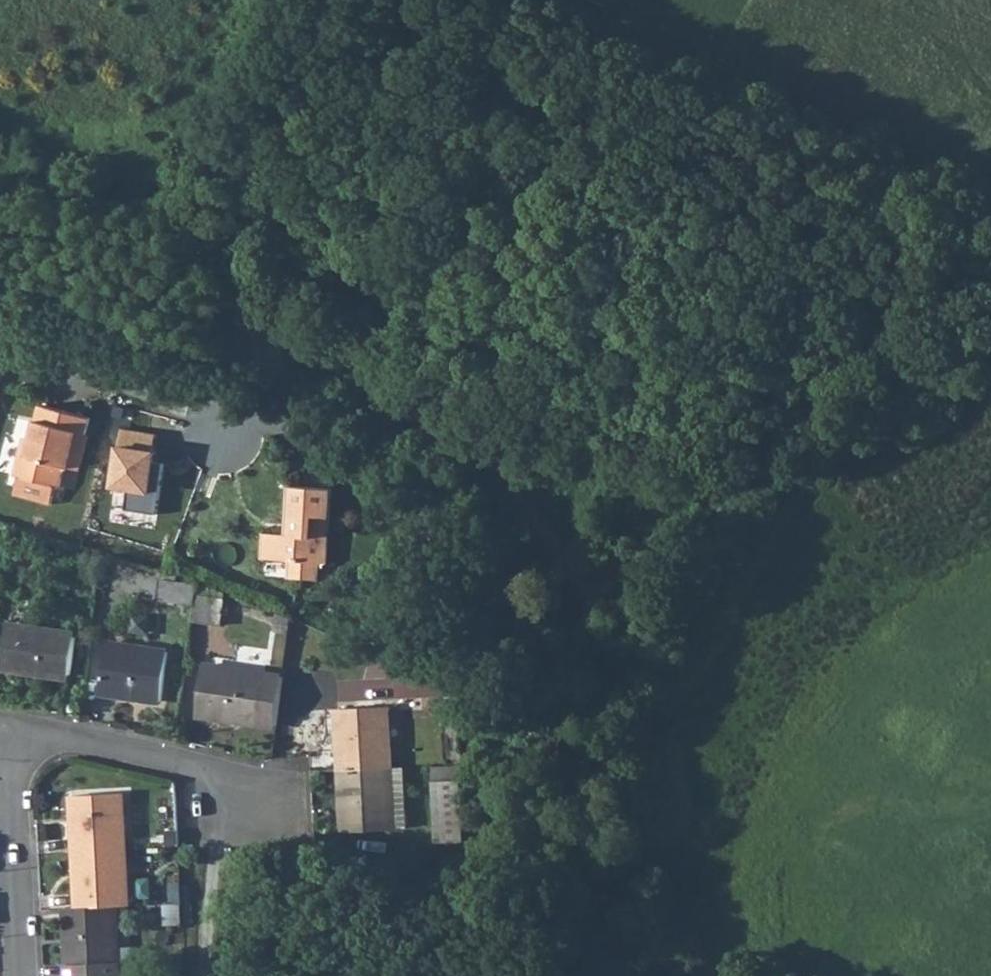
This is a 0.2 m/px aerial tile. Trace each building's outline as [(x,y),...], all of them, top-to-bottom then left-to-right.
[(64,466),(69,467),(78,433),(86,435),(91,418),(41,405),(32,438),(25,436),(14,475),(21,477),(16,495),(50,504),(55,486),(58,487),(64,466)] [(78,433),(69,467),(80,470),(89,436),(86,435),(78,433)] [(262,530),(261,557),(289,558),(288,576),(316,578),(317,560),(326,561),(332,486),(292,483),(290,512),(293,512),(291,532),(284,532),(262,530)] [(167,578),(165,600),(197,604),(199,581),(167,578)] [(6,627),(1,663),(67,673),(72,636),(56,635),(56,630),(36,627),(35,631),(6,627)] [(107,639),(100,690),(160,698),(167,648),(107,639)] [(197,712),(278,723),(283,673),(204,663),(197,712)] [(338,704),(342,764),(391,762),(387,701),(338,704)] [(391,762),(342,764),(346,826),(395,823),(391,762)] [(466,832),(462,771),(432,772),(435,833),(466,832)] [(124,797),(73,800),(76,854),(126,851),(124,797)] [(126,851),(76,854),(78,902),(116,900),(129,899),(126,851)] [(78,902),(68,903),(69,928),(70,960),(120,956),(116,900),(78,902)]
